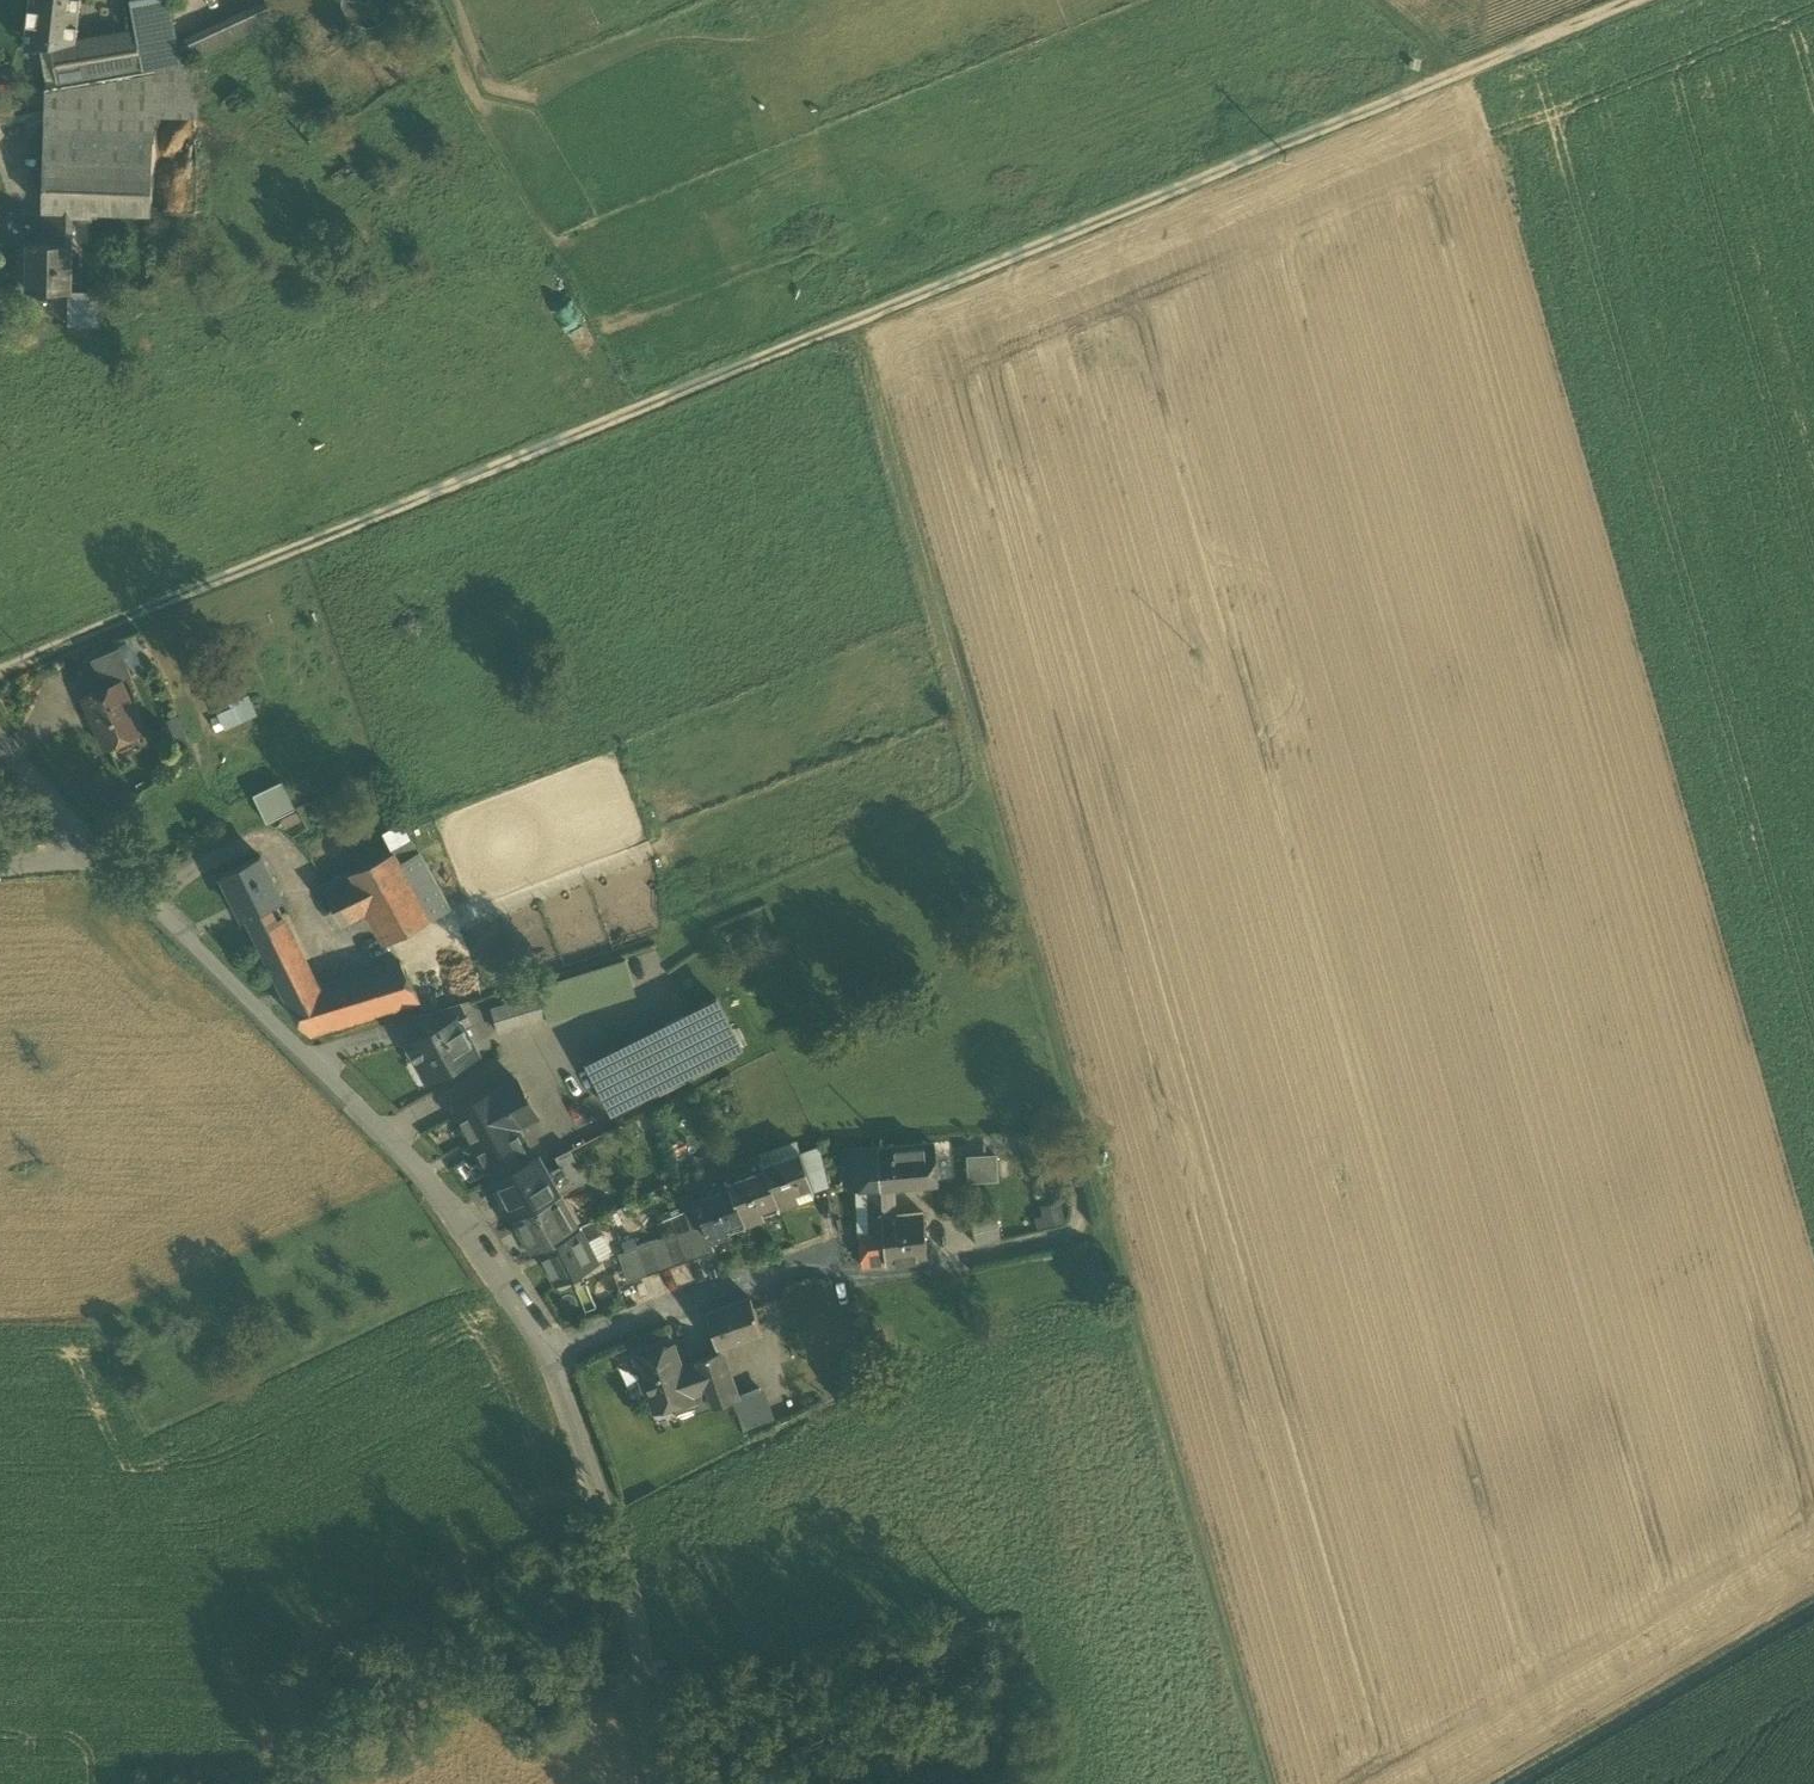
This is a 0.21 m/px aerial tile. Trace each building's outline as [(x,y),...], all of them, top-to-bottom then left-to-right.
[(25,46),(27,47),(52,43),(77,38),(81,0),(30,0),(25,46)] [(77,38),(52,43),(59,85),(144,70),(144,69),(131,0),(130,0),(135,28),(77,38)] [(144,69),(180,61),(178,48),(169,0),(131,0),(144,69)] [(271,5),(178,48),(180,61),(181,63),(278,19),(271,5)] [(156,69),(46,88),(43,209),(46,209),(72,210),(152,213),(156,69)] [(72,210),(46,209),(45,242),(71,243),(72,210)] [(45,242),(29,242),(28,290),(69,291),(71,291),(72,243),(71,243),(45,242)] [(71,291),(69,291),(69,325),(100,326),(100,292),(71,291)] [(594,387),(616,374),(574,299),(552,312),(594,387)] [(119,647),(91,659),(103,687),(121,680),(132,675),(119,647)] [(103,687),(83,696),(105,748),(144,731),(121,680),(103,687)] [(243,684),(224,692),(229,705),(213,711),(220,728),(255,713),(243,684)] [(280,782),(253,795),(266,822),(293,809),(280,782)] [(394,851),(351,872),(369,906),(388,940),(430,918),(400,862),(394,851)] [(447,908),(417,853),(400,862),(430,918),(447,908)] [(261,856),(223,876),(244,918),(247,917),(273,904),(282,899),(261,856)] [(369,906),(351,872),(324,885),(340,920),(369,906)] [(273,904),(247,917),(254,930),(280,917),(273,904)] [(400,961),(286,996),(298,1021),(310,1033),(420,998),(400,961)] [(540,992),(525,997),(532,1022),(548,1017),(540,992)] [(525,997),(490,1007),(498,1032),(532,1022),(525,997)] [(717,998),(667,1023),(692,1075),(743,1050),(717,998)] [(458,1002),(416,1015),(426,1034),(458,1017),(462,1024),(468,1021),(458,1002)] [(426,1034),(408,1044),(416,1058),(422,1055),(434,1077),(478,1053),(462,1024),(458,1017),(426,1034)] [(667,1023),(589,1062),(614,1114),(692,1075),(667,1023)] [(517,1079),(457,1111),(494,1178),(532,1158),(515,1126),(536,1114),(517,1079)] [(933,1142),(877,1148),(877,1149),(881,1186),(883,1186),(894,1185),(936,1181),(933,1142)] [(877,1149),(845,1151),(848,1188),(867,1187),(881,1186),(877,1149)] [(587,1179),(571,1150),(558,1156),(563,1165),(574,1186),(587,1179)] [(966,1180),(999,1178),(997,1150),(965,1152),(966,1180)] [(801,1153),(765,1166),(766,1170),(778,1204),(814,1191),(801,1153)] [(532,1158),(494,1178),(493,1178),(514,1216),(560,1193),(574,1186),(563,1165),(543,1176),(532,1157),(532,1158)] [(778,1204),(766,1170),(730,1183),(732,1188),(744,1221),(780,1208),(778,1204)] [(894,1185),(883,1186),(884,1216),(895,1215),(894,1185)] [(884,1216),(883,1186),(881,1186),(867,1187),(869,1227),(885,1225),(884,1216)] [(732,1188),(696,1201),(710,1239),(711,1238),(746,1226),(744,1221),(732,1188)] [(696,1201),(693,1192),(679,1197),(691,1228),(677,1233),(687,1260),(715,1250),(711,1238),(710,1239),(696,1201)] [(560,1193),(514,1216),(531,1250),(540,1246),(577,1227),(560,1193)] [(895,1215),(884,1216),(885,1225),(885,1235),(887,1264),(928,1258),(924,1212),(895,1215)] [(995,1214),(971,1220),(976,1245),(1001,1239),(995,1214)] [(577,1227),(540,1246),(557,1280),(598,1260),(597,1259),(588,1240),(581,1225),(577,1227)] [(677,1233),(664,1238),(673,1265),(687,1260),(677,1233)] [(600,1234),(588,1240),(597,1259),(610,1253),(611,1248),(605,1236),(600,1234)] [(885,1235),(860,1237),(862,1266),(887,1264),(885,1235)] [(673,1265),(664,1238),(650,1243),(660,1270),(673,1265)] [(660,1270),(650,1243),(637,1247),(647,1274),(660,1270)] [(637,1247),(618,1254),(628,1281),(647,1274),(637,1247)] [(750,1297),(704,1312),(716,1347),(762,1331),(750,1297)] [(672,1344),(636,1357),(655,1410),(673,1404),(678,1419),(696,1413),(682,1373),(672,1344)] [(717,1352),(698,1358),(700,1367),(714,1406),(734,1399),(717,1352)] [(700,1367),(682,1373),(696,1413),(714,1406),(700,1367)]
